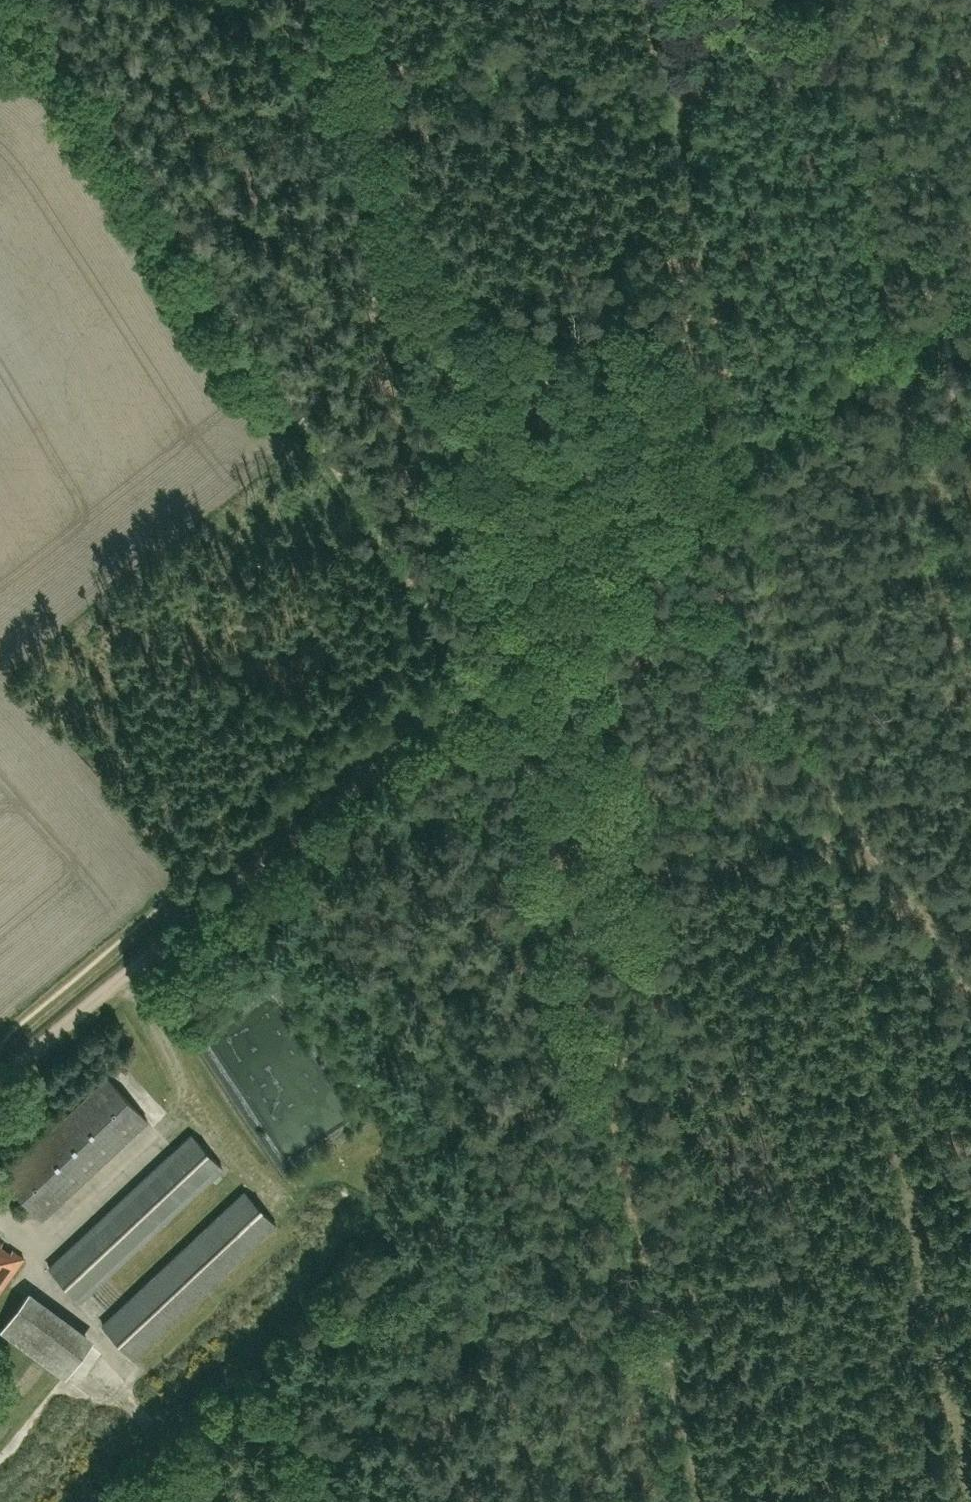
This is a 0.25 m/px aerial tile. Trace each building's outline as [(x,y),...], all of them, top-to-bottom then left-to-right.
[(107,1078),(2,1177),(42,1219),(147,1120),(107,1078)] [(191,1134),(49,1267),(81,1301),(223,1168),(191,1134)] [(103,1324),(134,1358),(276,1225),(244,1191),(103,1324)] [(1,1287),(2,1288),(24,1257),(0,1241),(0,1288),(1,1287)]
